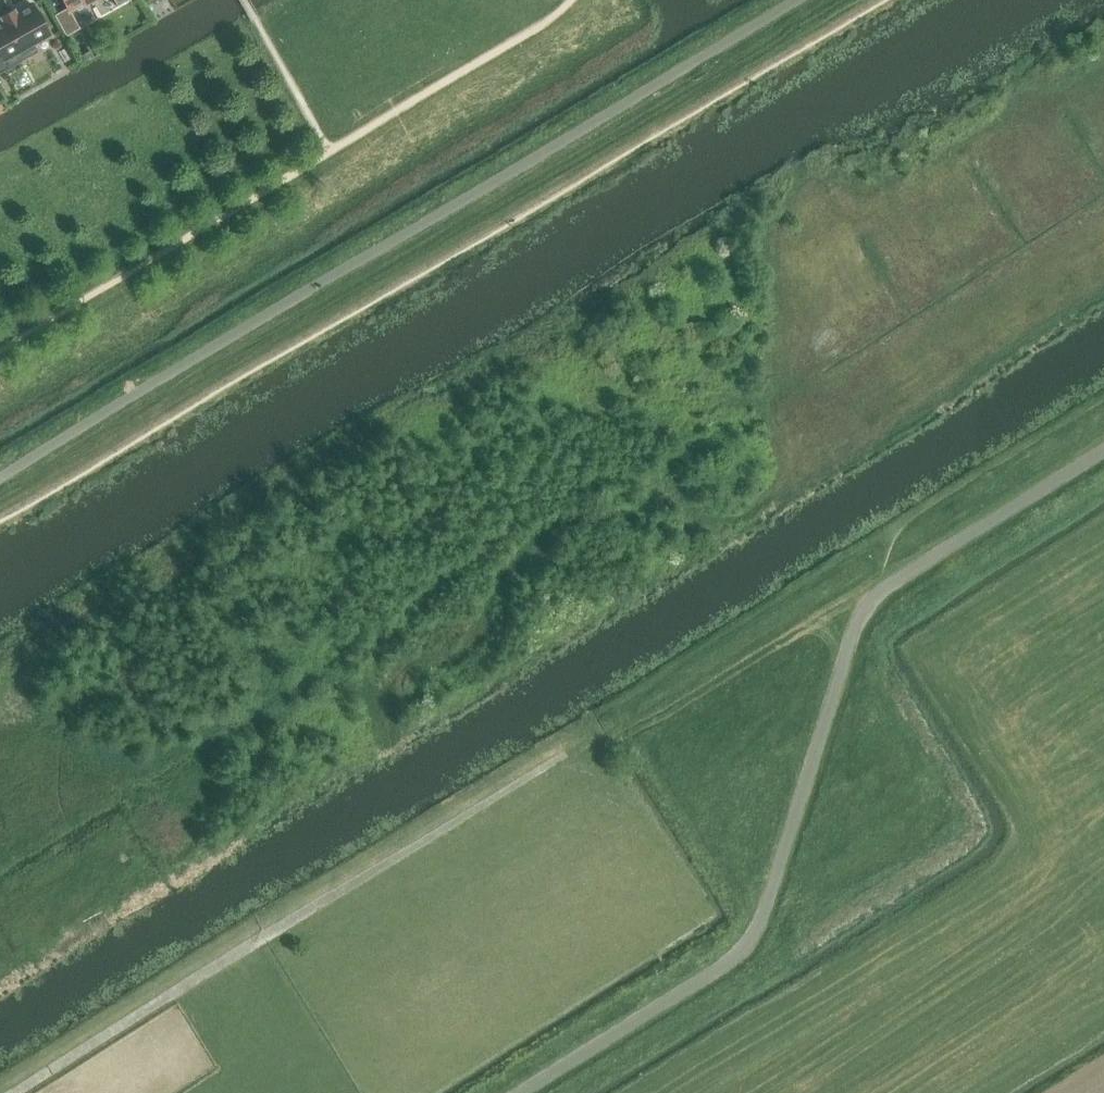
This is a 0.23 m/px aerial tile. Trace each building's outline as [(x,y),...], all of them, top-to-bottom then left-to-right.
[(68,10),(69,12),(70,11),(85,3),(86,4),(92,0),(63,0),(68,10)] [(37,52),(33,44),(49,35),(32,5),(16,14),(15,12),(2,19),(3,21),(0,23),(0,73),(37,52)] [(68,10),(56,17),(61,26),(75,19),(70,11),(69,12),(68,10)]
